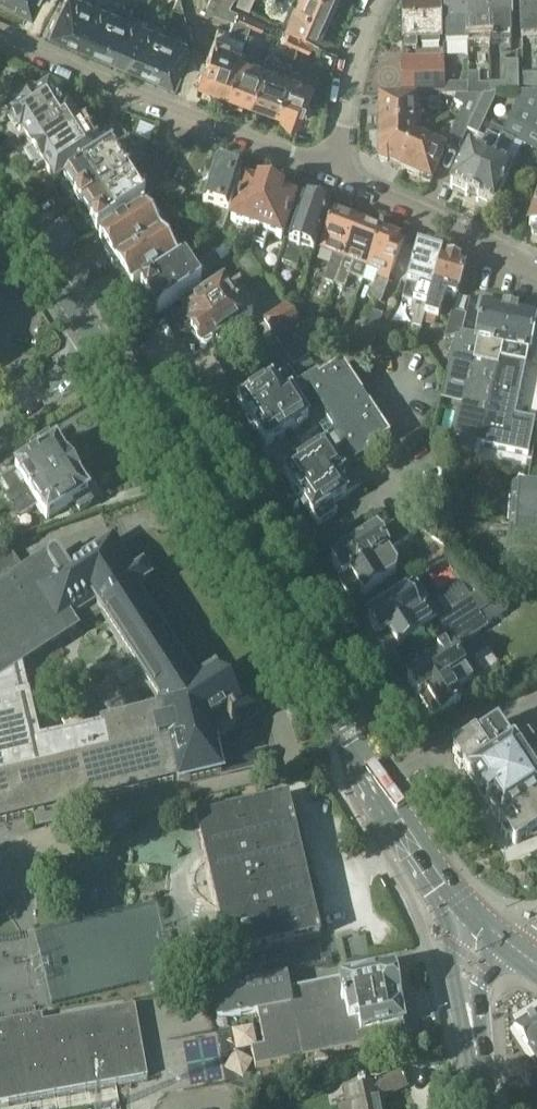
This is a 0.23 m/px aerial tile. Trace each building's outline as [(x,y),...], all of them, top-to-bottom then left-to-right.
[(77,38),(93,0),(63,0),(50,27),(62,32),(64,35),(76,40),(77,38)] [(99,50),(117,7),(120,1),(116,0),(93,0),(77,38),(85,41),(87,45),(99,50)] [(181,0),(176,0),(173,6),(184,11),(181,0)] [(253,15),(231,6),(233,0),(210,0),(206,7),(234,18),(228,33),(225,41),(240,47),(248,27),(249,24),(253,15)] [(236,4),(248,9),(252,0),(238,0),(236,4)] [(289,15),(302,20),(298,29),(317,37),(317,38),(320,31),(323,33),(332,13),(319,7),(317,11),(308,7),(309,5),(297,0),(296,0),(289,15)] [(309,5),(308,7),(317,11),(319,7),(332,13),(338,0),(297,0),(309,5)] [(446,44),(467,44),(466,0),(444,0),(446,44)] [(467,44),(475,43),(476,44),(490,44),(489,0),(466,0),(467,44)] [(490,44),(501,44),(501,27),(511,26),(510,0),(489,0),(490,44)] [(536,39),(536,0),(520,0),(522,40),(536,39)] [(440,43),(438,3),(403,4),(404,40),(405,40),(405,49),(417,49),(417,43),(440,43)] [(141,17),(117,7),(99,50),(112,56),(115,54),(124,58),(141,17)] [(248,27),(261,32),(265,21),(253,15),(249,24),(248,27)] [(135,65),(147,70),(165,29),(164,28),(164,27),(141,17),(124,58),(133,62),(135,65)] [(175,79),(180,68),(178,67),(188,43),(186,37),(164,27),(164,28),(165,29),(147,70),(159,76),(163,74),(175,79)] [(218,29),(210,50),(199,78),(226,88),(240,47),(225,41),(228,33),(218,29)] [(298,47),(302,37),(289,31),(284,40),(298,47)] [(313,42),(302,37),(298,47),(308,52),(313,42)] [(240,47),(226,88),(237,92),(237,96),(245,99),(249,97),(250,98),(264,61),(243,53),(244,48),(240,47)] [(444,58),(402,58),(402,93),(445,92),(444,58)] [(273,106),(275,107),(289,70),(264,61),(250,98),(262,103),(262,105),(270,108),(273,106)] [(490,84),(490,86),(490,95),(496,95),(518,95),(517,63),(504,64),(504,84),(490,84)] [(536,67),(536,73),(523,73),(523,88),(536,88),(536,67)] [(306,99),(313,79),(289,70),(275,107),(282,110),(281,112),(302,120),(308,102),(309,103),(310,100),(306,99)] [(467,84),(445,84),(445,96),(454,96),(465,96),(467,96),(467,86),(467,84)] [(482,96),(490,95),(490,86),(467,86),(467,96),(482,96)] [(23,133),(34,149),(74,122),(67,111),(63,114),(52,97),(51,97),(44,96),(43,95),(41,97),(36,90),(30,89),(18,98),(18,102),(20,105),(12,111),(11,116),(10,116),(11,116),(9,117),(20,135),(23,133)] [(504,131),(472,198),(494,208),(495,206),(504,210),(512,194),(502,189),(511,170),(509,168),(521,147),(536,154),(536,92),(520,93),(502,129),(504,131)] [(482,96),(466,130),(477,135),(496,95),(490,95),(482,96)] [(461,105),(446,139),(459,144),(466,130),(482,96),(467,96),(465,96),(461,105)] [(465,96),(454,96),(452,101),(461,105),(465,96)] [(379,130),(418,129),(418,109),(415,109),(415,100),(380,100),(380,116),(380,117),(379,119),(379,125),(380,126),(380,128),(380,129),(379,129),(379,130)] [(440,101),(428,100),(428,113),(440,113),(440,101)] [(96,156),(74,122),(34,149),(25,155),(36,171),(44,166),(55,183),(96,156)] [(483,138),(477,135),(451,188),(472,198),(504,131),(502,129),(490,124),(483,138)] [(380,143),(380,161),(380,163),(387,166),(388,164),(400,169),(408,151),(413,153),(420,139),(422,134),(418,133),(418,129),(379,130),(379,131),(380,131),(380,133),(379,135),(379,140),(380,142),(380,143)] [(408,151),(400,169),(431,183),(445,150),(420,139),(413,153),(408,151)] [(80,208),(146,165),(129,140),(64,182),(64,183),(61,185),(72,202),(75,200),(80,208)] [(222,162),(219,163),(216,169),(214,168),(200,207),(213,211),(210,223),(220,231),(222,229),(241,177),(233,175),(235,168),(233,166),(222,162)] [(146,165),(80,208),(77,210),(88,227),(91,225),(97,233),(141,205),(149,201),(163,192),(146,165)] [(251,244),(269,192),(260,189),(263,181),(262,178),(254,176),(251,177),(248,185),(244,183),(229,225),(244,231),(239,247),(248,253),(251,244)] [(186,193),(172,182),(166,191),(179,202),(186,193)] [(280,243),(294,201),(291,200),(294,192),(292,189),(284,186),(282,187),(279,195),(269,192),(251,244),(266,249),(270,239),(280,243)] [(303,249),(313,253),(328,212),(327,211),(330,203),(314,197),(310,206),(303,204),(282,264),(297,269),(303,249)] [(149,201),(141,205),(144,209),(100,237),(105,246),(104,251),(112,265),(169,228),(162,216),(159,217),(149,201)] [(352,244),(360,223),(335,214),(321,250),(333,254),(323,281),(334,285),(344,260),(341,259),(347,242),(352,244)] [(210,223),(202,228),(210,240),(220,231),(215,227),(210,223)] [(362,283),(382,231),(380,230),(379,231),(360,223),(352,244),(347,242),(341,259),(344,260),(334,285),(343,289),(348,278),(362,283)] [(127,280),(133,289),(184,255),(178,246),(177,247),(173,242),(176,240),(169,228),(112,265),(122,279),(126,280),(127,280)] [(381,302),(404,242),(399,240),(400,239),(383,232),(384,232),(382,231),(362,283),(372,287),(368,297),(381,302)] [(420,248),(417,247),(406,284),(418,288),(413,303),(414,303),(410,317),(414,318),(412,326),(421,329),(425,315),(441,256),(442,255),(433,252),(431,248),(425,246),(420,248)] [(234,266),(247,288),(266,275),(251,255),(234,266)] [(445,295),(456,299),(466,263),(441,256),(425,315),(438,319),(445,295)] [(184,261),(141,289),(146,297),(143,300),(153,316),(157,314),(157,315),(201,286),(184,261)] [(245,320),(253,314),(243,298),(239,301),(226,282),(183,310),(184,311),(173,318),(184,335),(192,330),(196,337),(196,339),(196,340),(196,341),(197,343),(198,345),(199,346),(201,347),(203,348),(205,348),(207,348),(208,348),(210,347),(211,346),(212,345),(213,344),(214,342),(214,341),(215,340),(220,347),(237,335),(233,328),(245,320)] [(453,348),(445,386),(468,392),(459,430),(456,430),(452,447),(475,457),(478,444),(479,444),(482,432),(482,430),(489,407),(491,399),(496,380),(497,376),(499,367),(500,359),(501,359),(510,308),(483,303),(476,340),(461,337),(456,337),(453,348)] [(302,328),(286,305),(265,319),(280,343),(302,328)] [(479,444),(528,455),(536,419),(515,415),(516,412),(526,364),(528,351),(530,351),(536,315),(536,314),(532,313),(533,310),(522,308),(521,311),(517,310),(510,308),(501,359),(500,359),(499,367),(497,376),(496,380),(491,399),(489,407),(482,430),(482,432),(479,444)] [(358,347),(372,345),(373,344),(382,316),(369,311),(358,347)] [(461,336),(466,315),(452,311),(445,339),(461,336)] [(308,318),(304,328),(315,332),(318,325),(319,323),(308,318)] [(315,332),(312,341),(317,350),(323,358),(334,332),(318,325),(315,332)] [(312,341),(302,328),(280,343),(294,365),(317,350),(312,341)] [(390,438),(366,401),(342,364),(320,379),(318,375),(300,387),(291,393),(297,402),(310,394),(327,420),(319,426),(322,430),(325,434),(333,429),(350,456),(337,464),(343,473),(351,468),(370,456),(368,452),(390,438)] [(308,420),(297,402),(291,393),(300,387),(289,369),(271,381),(255,392),(249,383),(245,382),(235,388),(234,392),(240,401),(238,402),(239,404),(240,404),(250,420),(248,420),(255,430),(256,429),(266,445),(265,445),(267,447),(269,446),(269,445),(283,436),(283,438),(285,437),(284,435),(308,420)] [(14,509),(74,470),(68,460),(67,461),(57,445),(58,445),(56,443),(55,444),(49,435),(37,444),(36,443),(30,447),(37,457),(16,470),(17,471),(2,480),(11,493),(5,496),(14,509)] [(343,473),(337,464),(326,447),(286,473),(286,472),(284,474),(285,476),(286,475),(296,491),(295,492),(301,501),(302,501),(312,516),(313,518),(314,518),(319,526),(337,514),(332,506),(347,496),(346,495),(362,485),(351,468),(343,473)] [(470,461),(455,460),(454,474),(470,475),(470,461)] [(74,516),(93,504),(87,495),(89,494),(87,492),(78,477),(74,470),(14,509),(20,518),(38,506),(47,520),(67,507),(74,516)] [(511,525),(536,526),(536,487),(519,486),(518,500),(499,498),(497,523),(511,525)] [(384,581),(396,574),(397,566),(388,551),(418,532),(413,524),(390,523),(331,561),(342,578),(340,580),(350,595),(361,588),(366,596),(385,583),(384,581)] [(511,525),(509,552),(536,554),(536,526),(511,525)] [(179,785),(268,764),(265,752),(218,763),(214,744),(268,709),(266,706),(234,727),(227,715),(240,707),(241,706),(241,705),(241,704),(241,703),(240,703),(238,702),(237,703),(236,704),(214,670),(198,681),(137,588),(149,580),(142,569),(137,572),(118,543),(116,545),(112,539),(78,562),(71,553),(61,560),(57,555),(56,555),(55,554),(54,554),(52,555),(51,555),(32,567),(0,588),(0,824),(33,816),(32,815),(64,807),(64,808),(178,782),(179,785)] [(32,567),(28,561),(19,566),(10,550),(0,556),(0,588),(32,567)] [(385,609),(369,619),(379,636),(377,638),(386,653),(397,646),(398,647),(417,634),(417,633),(436,621),(427,606),(427,605),(417,589),(413,583),(389,598),(382,603),(385,609)] [(458,604),(440,615),(451,631),(459,625),(477,614),(486,608),(479,596),(478,594),(459,606),(458,604)] [(459,625),(451,631),(459,645),(486,627),(485,627),(508,612),(500,599),(486,608),(477,614),(459,625)] [(440,659),(408,680),(419,697),(418,697),(432,719),(439,715),(441,719),(463,704),(458,695),(499,668),(480,638),(456,654),(453,651),(449,654),(446,649),(437,655),(440,659)] [(486,803),(532,772),(536,768),(536,751),(528,737),(515,745),(514,743),(512,743),(510,744),(510,745),(508,743),(510,741),(497,722),(478,735),(480,738),(477,741),(476,740),(477,740),(475,737),(474,737),(471,739),(472,739),(456,749),(453,751),(453,752),(455,754),(457,757),(455,762),(460,769),(465,769),(468,774),(469,776),(470,776),(481,792),(480,793),(482,796),(482,795),(486,801),(485,801),(486,803)] [(532,772),(486,803),(487,804),(488,803),(499,820),(500,823),(501,822),(503,827),(501,831),(506,839),(511,838),(513,841),(513,842),(514,844),(516,844),(518,843),(518,842),(530,834),(531,834),(532,834),(536,831),(536,779),(532,772)] [(289,798),(199,819),(196,819),(228,957),(294,942),(321,936),(305,866),(294,868),(288,843),(299,840),(289,798)] [(393,969),(381,972),(288,991),(286,977),(211,992),(217,1022),(260,1014),(265,1048),(252,1051),(256,1069),(377,1045),(389,1042),(406,1039),(400,1006),(396,1007),(394,998),(398,998),(393,969)] [(163,997),(165,1006),(197,1000),(196,991),(163,997)] [(8,1100),(8,1104),(10,1104),(9,1101),(147,1077),(135,1006),(43,1022),(41,1015),(0,1022),(0,1102),(8,1100)] [(514,1027),(535,1060),(530,1063),(536,1073),(536,1012),(514,1027)] [(381,1099),(408,1086),(400,1070),(391,1074),(377,1081),(345,1087),(348,1104),(336,1107),(337,1108),(383,1108),(381,1099)]
